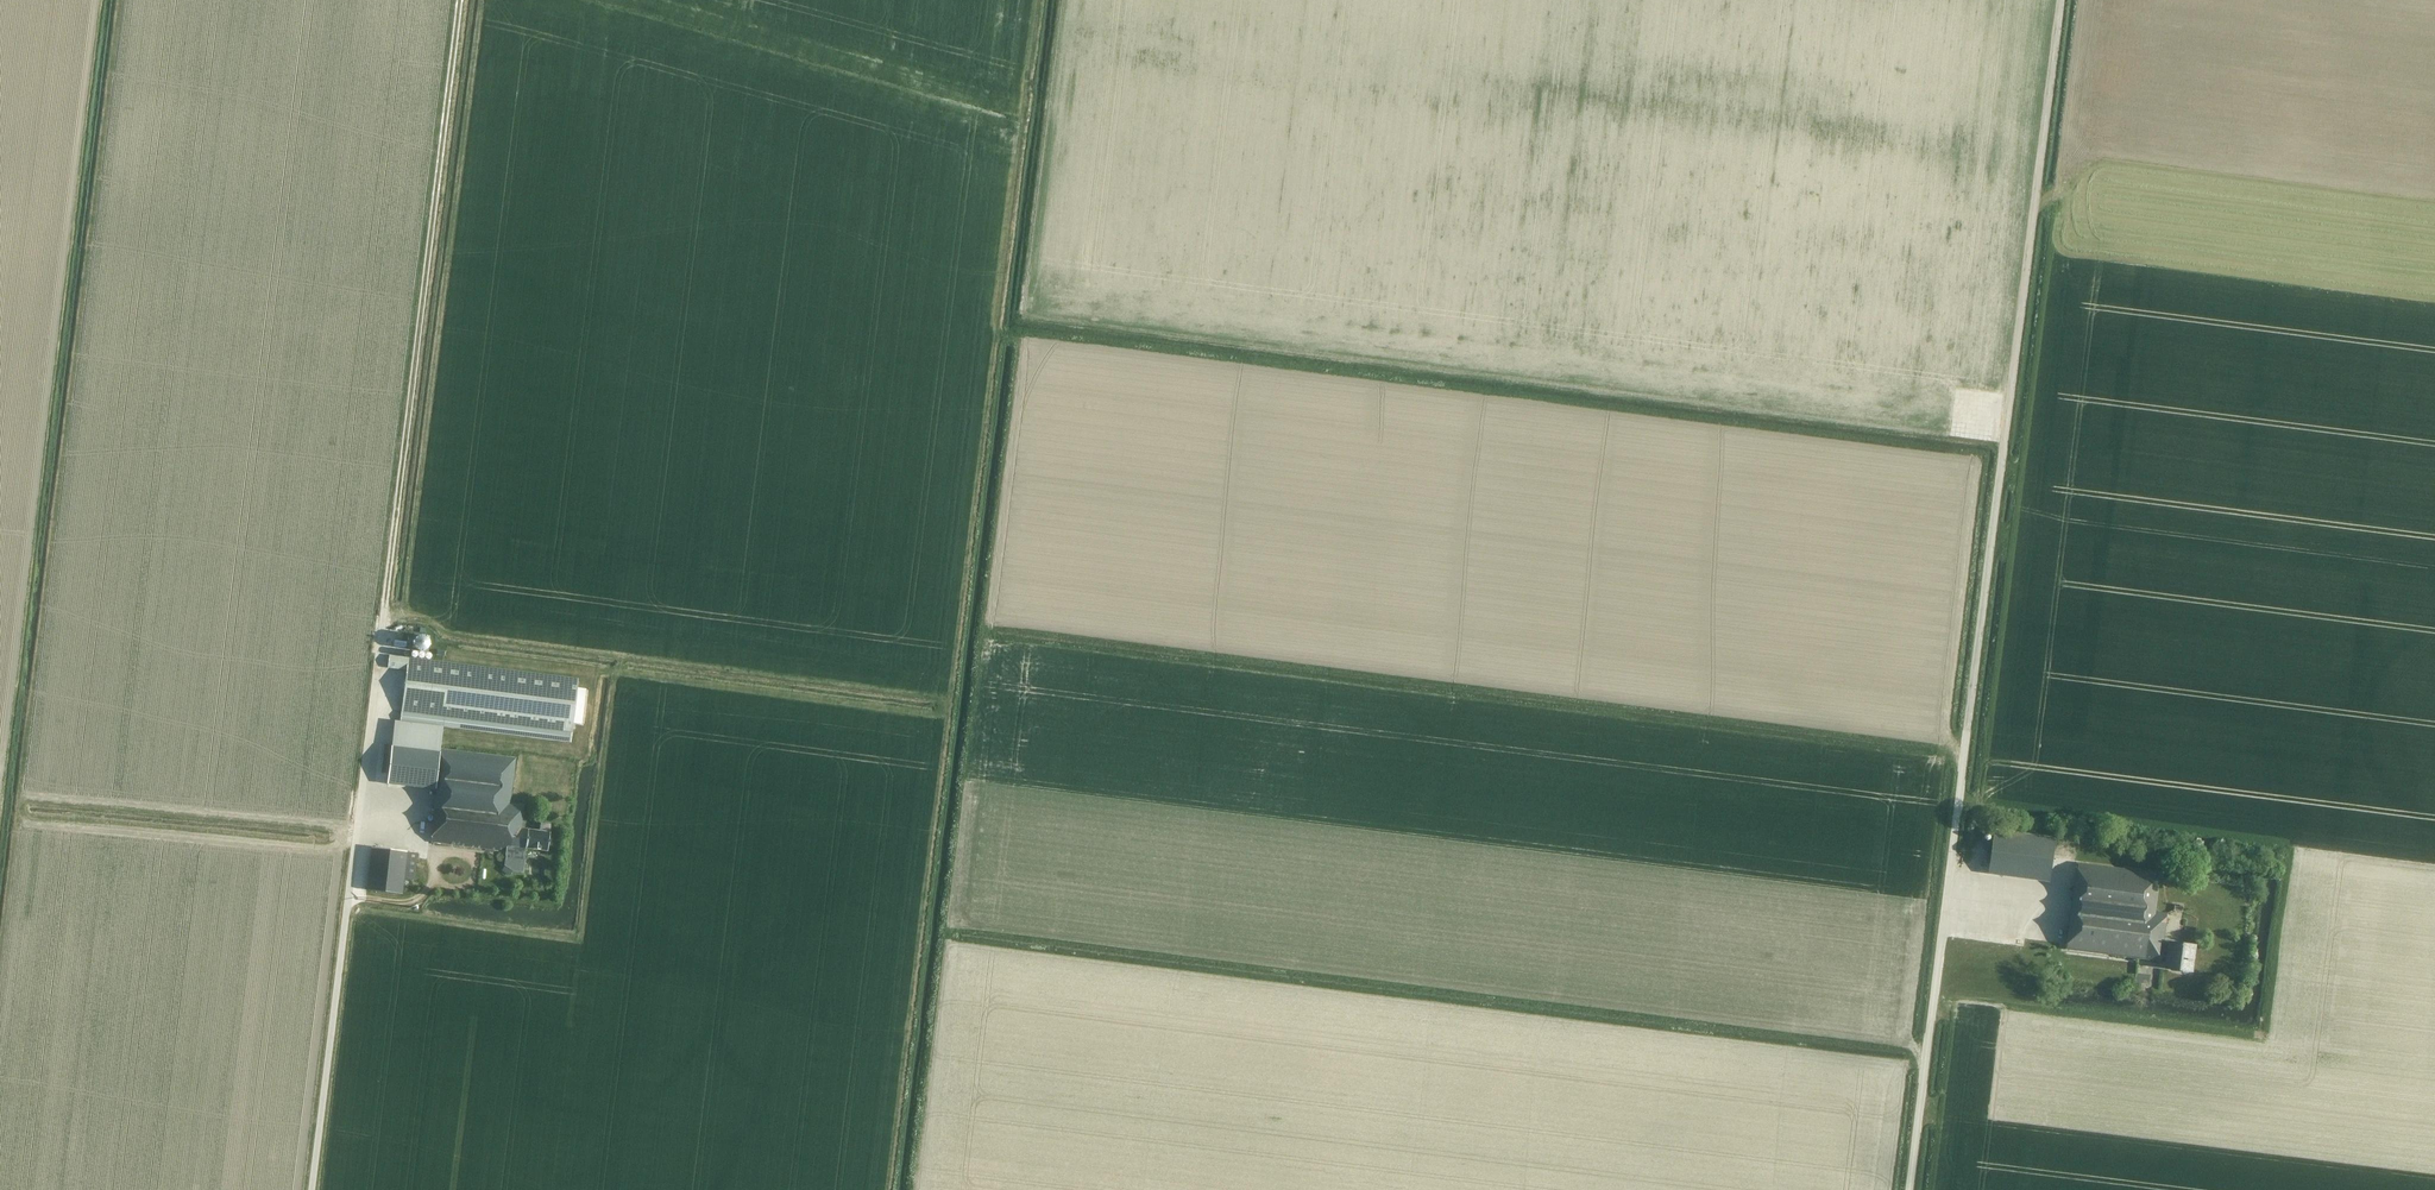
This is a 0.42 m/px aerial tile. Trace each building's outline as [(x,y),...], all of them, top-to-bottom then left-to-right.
[(578,678),(389,655),(387,667),(406,670),(401,711),(572,732),(578,678)] [(522,872),(525,852),(525,848),(547,851),(550,832),(549,832),(550,824),(540,822),(539,831),(520,828),(523,805),(509,803),(515,758),(441,750),(440,752),(439,752),(442,726),(394,720),(391,746),(387,783),(436,789),(431,841),(497,850),(506,851),(504,865),(513,871),(522,872)] [(2056,837),(1994,829),(1988,873),(2050,881),(2056,837)] [(418,852),(372,847),(367,890),(401,894),(403,878),(414,880),(418,852)] [(2092,859),(2081,857),(2080,862),(2078,862),(2065,948),(2160,960),(2161,956),(2168,957),(2166,967),(2190,970),(2194,945),(2171,942),(2172,941),(2164,940),(2168,912),(2156,911),(2161,873),(2092,864),(2092,859)] [(2183,905),(2175,904),(2174,910),(2182,912),(2183,905)]
